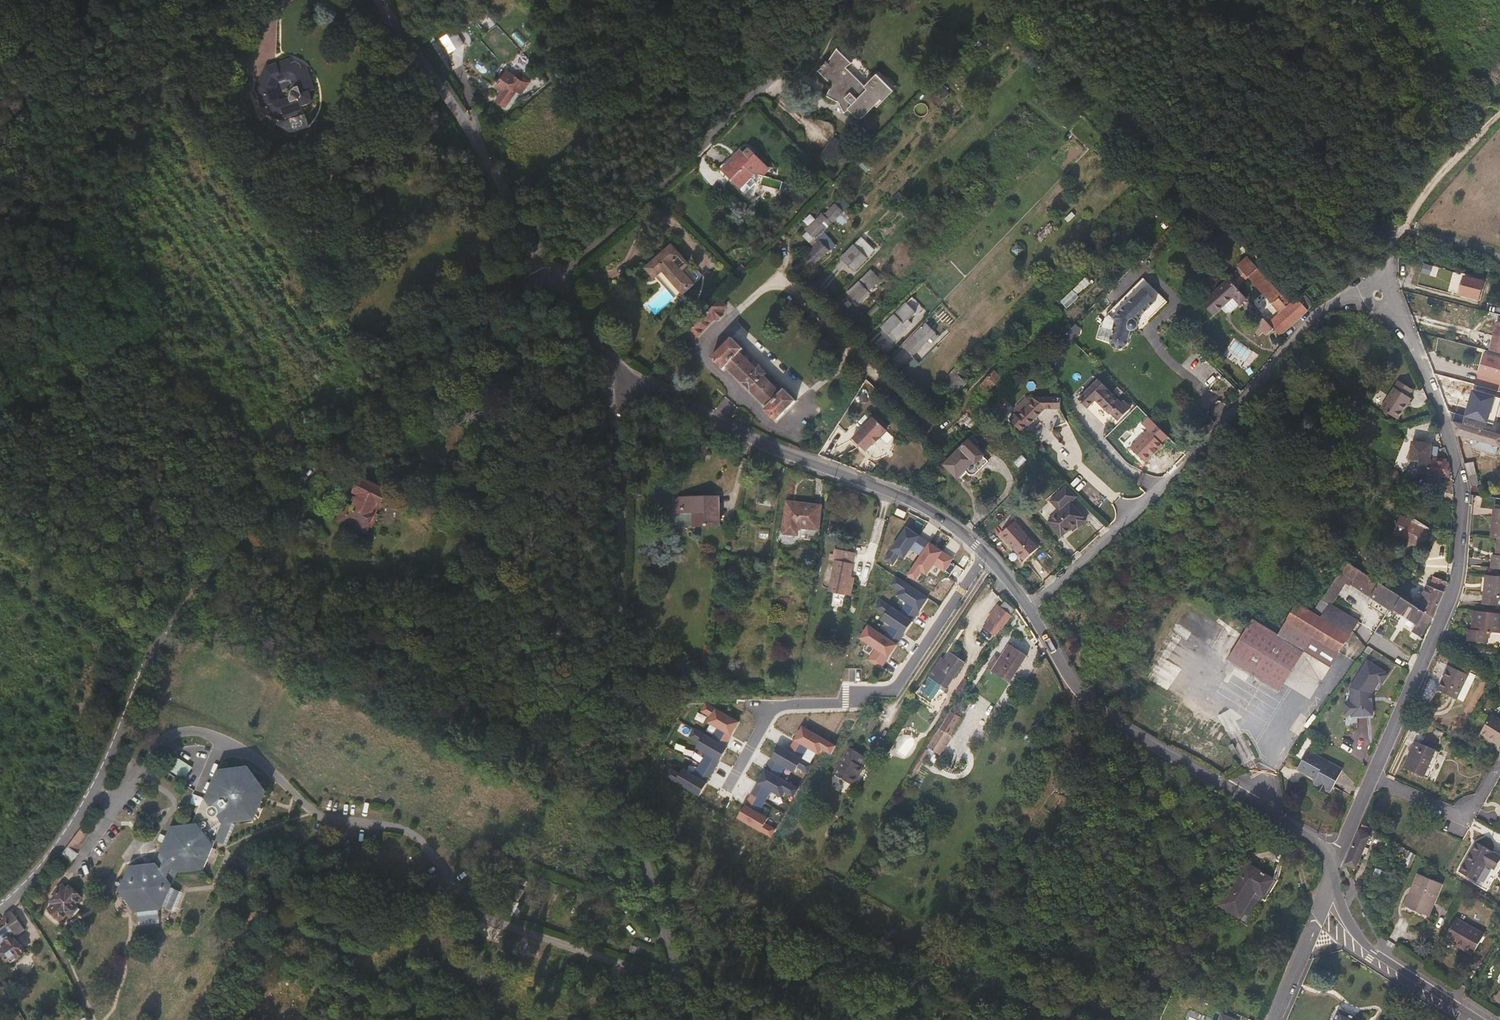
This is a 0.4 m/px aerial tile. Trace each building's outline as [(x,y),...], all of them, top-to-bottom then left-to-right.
[(456,30),(429,47),(445,73),(451,69),(448,63),(450,54),(465,45),(456,30)] [(865,85),(846,67),(853,63),(851,61),(851,62),(838,49),(838,48),(837,48),(828,61),(827,60),(825,63),(821,66),(822,67),(820,69),(817,71),(818,71),(819,71),(832,85),(827,95),(826,94),(826,95),(838,102),(838,101),(840,102),(839,103),(845,113),(846,112),(846,111),(849,109),(860,120),(890,90),(875,75),(865,85)] [(311,92),(317,90),(308,66),(298,70),(295,68),(291,58),(266,67),(256,88),(263,109),(269,107),(272,116),(276,117),(284,114),(286,120),(305,113),(303,107),(312,104),(314,101),(311,92)] [(518,76),(507,68),(495,87),(502,92),(496,100),(506,106),(517,89),(522,93),(528,82),(518,76)] [(950,93),(943,87),(938,92),(944,98),(950,93)] [(835,165),(847,146),(847,145),(833,136),(818,160),(819,160),(821,156),(835,165)] [(765,175),(771,169),(756,154),(751,159),(741,150),(731,160),(721,170),(741,189),(746,193),(756,182),(758,174),(765,176),(765,175)] [(848,207),(840,199),(836,204),(824,216),(823,214),(806,231),(807,232),(804,236),(811,242),(814,239),(815,240),(837,218),(843,225),(850,218),(843,212),(848,207)] [(872,254),(877,248),(870,242),(862,234),(855,243),(856,243),(854,245),(841,258),(855,271),(872,254)] [(813,266),(830,250),(835,245),(827,236),(804,256),(813,266)] [(1024,249),(1018,244),(1012,250),(1019,255),(1024,249)] [(701,278),(689,264),(672,245),(646,268),(650,273),(654,278),(663,270),(683,294),(701,278)] [(1086,271),(1091,265),(1085,258),(1079,264),(1086,271)] [(1281,295),(1263,275),(1248,258),(1238,267),(1239,268),(1228,278),(1229,279),(1237,288),(1248,278),(1280,314),(1269,323),(1274,329),(1280,335),(1294,323),(1308,310),(1298,298),(1297,298),(1286,308),(1278,298),(1281,295)] [(881,266),(874,272),(871,269),(859,281),(860,281),(848,293),(858,304),(870,293),(869,291),(881,279),(884,283),(888,279),(887,278),(888,276),(889,277),(890,276),(881,266)] [(1464,276),(1463,281),(1460,280),(1457,294),(1478,300),(1483,281),(1464,276)] [(1231,313),(1240,305),(1247,299),(1237,288),(1229,279),(1203,302),(1214,315),(1221,308),(1225,313),(1231,313)] [(1046,293),(1051,288),(1047,284),(1042,289),(1046,293)] [(1136,321),(1156,301),(1143,288),(1113,318),(1116,321),(1111,338),(1110,342),(1111,342),(1111,343),(1111,344),(1112,345),(1113,346),(1115,347),(1116,348),(1118,349),(1120,349),(1122,348),(1123,347),(1124,347),(1125,346),(1126,345),(1127,344),(1128,342),(1129,336),(1131,330),(1132,331),(1133,331),(1135,330),(1137,329),(1137,328),(1138,326),(1138,324),(1138,323),(1137,321),(1136,321)] [(919,307),(916,304),(918,302),(913,297),(881,327),(894,341),(908,327),(907,326),(910,324),(907,322),(916,313),(915,311),(919,307)] [(726,307),(719,301),(687,335),(693,341),(714,319),(719,319),(724,315),(723,310),(726,307)] [(1269,323),(1262,315),(1251,326),(1260,336),(1262,334),(1263,332),(1267,336),(1274,329),(1269,323)] [(934,342),(939,337),(925,323),(926,323),(924,321),(901,345),(913,356),(930,338),(934,342)] [(1491,336),(1493,336),(1489,351),(1499,353),(1499,323),(1495,322),(1493,329),(1491,336)] [(1375,341),(1376,333),(1363,331),(1361,339),(1375,341)] [(757,370),(740,353),(743,350),(731,338),(711,358),(723,370),(727,366),(746,385),(768,407),(765,410),(776,422),(796,401),(784,390),(782,393),(764,376),(767,373),(760,367),(757,370)] [(1485,355),(1482,365),(1479,375),(1499,381),(1499,359),(1485,355)] [(971,362),(965,357),(961,362),(944,380),(957,394),(969,381),(961,373),(971,362)] [(907,376),(920,363),(915,358),(902,371),(907,376)] [(988,390),(1000,377),(993,371),(981,384),(988,390)] [(1122,404),(1107,390),(1108,389),(1099,379),(1078,399),(1087,408),(1095,400),(1110,415),(1111,414),(1119,421),(1125,415),(1131,408),(1124,402),(1122,404)] [(1397,419),(1411,398),(1408,396),(1412,389),(1405,385),(1399,381),(1394,387),(1381,409),(1397,419)] [(1499,410),(1499,403),(1478,397),(1475,407),(1472,418),(1495,425),(1499,410)] [(1037,418),(1046,409),(1061,409),(1061,398),(1033,398),(1033,402),(1018,417),(1016,414),(1010,420),(1022,432),(1027,427),(1027,428),(1037,418)] [(1462,424),(1465,416),(1451,412),(1454,422),(1462,424)] [(880,438),(887,430),(890,427),(877,414),(853,439),(859,445),(866,452),(873,444),(874,445),(881,438),(880,438)] [(1361,430),(1364,422),(1356,419),(1353,427),(1361,430)] [(1454,422),(1453,422),(1455,428),(1456,434),(1499,447),(1499,435),(1462,424),(1454,422)] [(1417,425),(1407,428),(1408,434),(1419,432),(1417,427),(1417,425)] [(988,461),(983,456),(984,455),(969,440),(945,465),(957,477),(960,473),(964,469),(970,475),(974,475),(988,461)] [(1418,472),(1419,472),(1419,474),(1423,475),(1423,472),(1428,473),(1428,474),(1449,477),(1451,469),(1448,468),(1449,462),(1447,462),(1448,459),(1436,458),(1438,447),(1432,446),(1432,442),(1416,440),(1416,442),(1411,442),(1409,459),(1420,460),(1418,472)] [(1417,474),(1418,462),(1408,461),(1407,473),(1417,474)] [(1477,484),(1478,484),(1473,462),(1465,464),(1470,486),(1477,484)] [(356,476),(361,480),(351,492),(347,489),(341,496),(337,492),(330,499),(349,516),(356,509),(357,510),(373,492),(377,496),(389,483),(368,463),(356,476)] [(1395,478),(1399,471),(1394,468),(1390,474),(1395,478)] [(1152,491),(1156,477),(1143,472),(1138,486),(1152,491)] [(1076,529),(1078,527),(1079,528),(1087,521),(1084,518),(1084,517),(1071,502),(1078,496),(1067,486),(1051,500),(1061,511),(1049,522),(1062,537),(1071,529),(1074,531),(1076,529)] [(1477,489),(1471,488),(1471,495),(1484,497),(1485,490),(1477,489)] [(701,497),(682,497),(675,497),(675,512),(694,512),(694,526),(719,525),(719,496),(701,497)] [(787,502),(786,507),(783,534),(798,535),(799,527),(819,530),(822,506),(801,503),(787,502)] [(1494,510),(1491,538),(1497,539),(1499,539),(1499,510),(1494,510)] [(1430,531),(1411,525),(1413,520),(1401,515),(1393,533),(1403,537),(1403,539),(1424,547),(1430,531)] [(1025,561),(1039,548),(1015,521),(1001,534),(1013,547),(1025,561)] [(921,556),(930,543),(907,528),(886,560),(893,564),(899,555),(905,559),(911,549),(921,556)] [(1495,560),(1492,560),(1491,569),(1499,569),(1499,539),(1497,539),(1495,560)] [(944,571),(952,557),(930,543),(921,556),(909,575),(916,579),(922,569),(928,573),(934,564),(944,571)] [(854,578),(851,577),(856,553),(835,549),(834,554),(830,554),(829,560),(835,561),(829,592),(851,596),(854,578)] [(1322,600),(1331,605),(1345,583),(1350,586),(1351,584),(1353,580),(1360,570),(1347,561),(1322,600)] [(1417,607),(1379,583),(1360,570),(1351,584),(1371,597),(1394,612),(1395,610),(1404,616),(1417,624),(1412,631),(1420,636),(1432,617),(1417,607)] [(1498,605),(1499,596),(1499,576),(1483,575),(1482,604),(1498,605)] [(1444,592),(1447,583),(1433,577),(1431,586),(1426,585),(1417,607),(1432,617),(1433,618),(1444,592)] [(900,611),(914,620),(928,598),(897,578),(893,585),(901,590),(898,595),(907,601),(900,611)] [(1343,611),(1347,604),(1337,598),(1333,605),(1343,611)] [(884,636),(898,645),(914,620),(900,611),(883,600),(878,608),(886,613),(883,618),(892,624),(884,636)] [(1331,605),(1322,600),(1321,601),(1314,612),(1298,603),(1286,621),(1278,635),(1252,619),(1228,659),(1279,691),(1304,650),(1331,667),(1358,621),(1331,605)] [(996,636),(1011,616),(1005,611),(998,606),(988,618),(989,619),(983,626),(996,636)] [(1472,631),(1469,631),(1468,640),(1487,642),(1488,633),(1490,634),(1490,632),(1499,633),(1499,613),(1474,610),(1472,631)] [(870,659),(883,668),(898,645),(884,636),(868,626),(861,639),(876,649),(870,659)] [(987,668),(992,672),(1011,683),(1028,656),(1009,644),(1000,658),(996,655),(987,668)] [(951,652),(946,660),(942,657),(918,695),(932,704),(943,686),(947,690),(965,662),(951,652)] [(1389,673),(1367,660),(1350,688),(1351,701),(1343,702),(1344,717),(1375,717),(1378,707),(1372,700),(1389,673)] [(1457,699),(1468,675),(1449,666),(1437,689),(1457,699)] [(723,747),(737,723),(705,705),(701,712),(710,717),(707,723),(717,729),(711,740),(693,729),(688,737),(698,743),(696,747),(706,753),(693,775),(682,769),(679,774),(671,769),(666,777),(699,796),(726,748),(723,747)] [(951,735),(962,718),(952,712),(941,729),(951,735)] [(1492,714),(1480,734),(1499,746),(1499,719),(1492,714)] [(871,728),(876,720),(868,715),(857,733),(865,738),(871,728)] [(1307,729),(1317,717),(1313,715),(1304,726),(1307,729)] [(1422,735),(1428,722),(1416,716),(1410,728),(1422,735)] [(831,753),(835,747),(803,729),(789,753),(779,747),(737,819),(770,838),(775,830),(765,824),(768,819),(758,814),(771,792),(782,798),(784,794),(793,799),(798,790),(779,779),(785,768),(793,773),(797,767),(808,774),(812,766),(800,759),(807,748),(818,754),(822,748),(831,753)] [(1312,741),(1308,738),(1298,755),(1303,758),(1312,741)] [(1428,778),(1440,752),(1436,750),(1437,750),(1415,741),(1403,768),(1425,777),(1428,778)] [(854,786),(864,768),(862,766),(867,757),(849,747),(833,774),(854,786)] [(1298,769),(1316,780),(1314,784),(1331,793),(1332,789),(1343,768),(1308,750),(1298,769)] [(188,816),(185,824),(166,825),(155,850),(159,852),(154,863),(151,861),(125,865),(114,890),(130,912),(133,911),(153,909),(157,908),(158,905),(166,887),(172,871),(197,868),(210,839),(219,842),(229,818),(247,816),(259,791),(240,767),(213,771),(202,797),(196,797),(192,806),(188,816)] [(90,832),(83,827),(61,854),(67,859),(90,832)] [(1468,855),(1464,863),(1459,871),(1477,881),(1486,865),(1494,870),(1499,859),(1499,856),(1476,842),(1468,855)] [(1416,855),(1410,851),(1409,851),(1404,848),(1396,844),(1393,851),(1400,855),(1405,858),(1400,872),(1399,875),(1398,878),(1401,879),(1403,874),(1404,874),(1407,867),(1410,868),(1416,855)] [(159,852),(155,850),(151,861),(154,863),(159,852)] [(1248,926),(1263,900),(1266,901),(1278,882),(1246,862),(1220,905),(1222,906),(1220,909),(1248,926)] [(1486,867),(1477,885),(1486,889),(1495,871),(1486,867)] [(1428,916),(1442,884),(1418,874),(1405,906),(1417,911),(1428,916)] [(53,893),(56,895),(51,900),(54,903),(49,909),(62,919),(67,912),(71,915),(78,906),(75,904),(81,897),(67,886),(65,889),(60,885),(53,893)] [(175,891),(166,887),(158,905),(167,909),(175,891)] [(10,909),(0,916),(0,945),(4,951),(5,951),(12,959),(24,949),(10,931),(14,928),(16,932),(24,926),(10,909)] [(133,911),(134,922),(155,919),(153,909),(133,911)] [(1485,934),(1456,918),(1444,939),(1459,947),(1473,955),(1474,953),(1485,934)] [(1339,1010),(1335,1019),(1361,1019),(1339,1010)]
